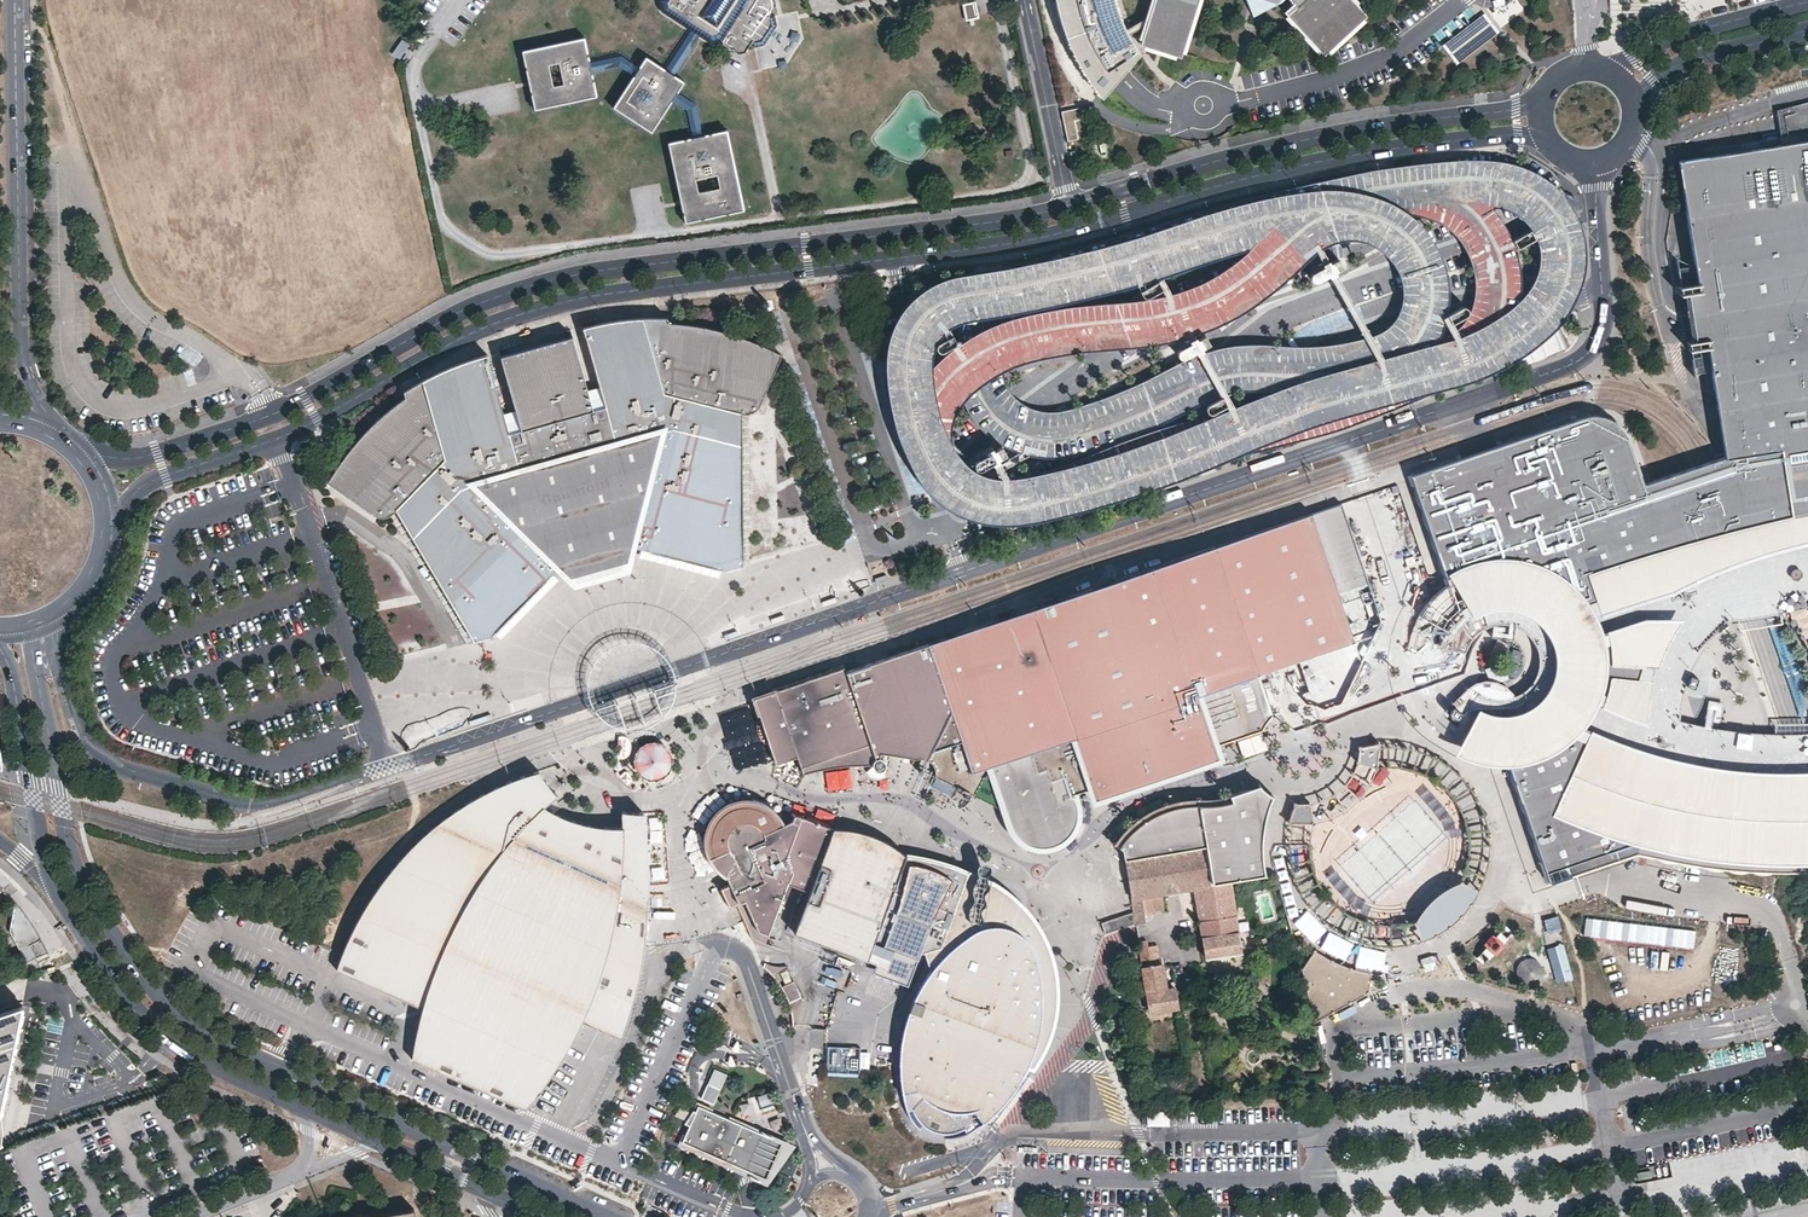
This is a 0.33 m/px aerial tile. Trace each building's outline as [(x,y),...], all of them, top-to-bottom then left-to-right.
[(663,1),(666,13),(694,32),(669,72),(649,59),(642,69),(623,57),(594,63),(588,39),(525,51),(538,111),(601,98),(596,74),(622,69),(636,78),(617,110),(655,135),(675,103),(690,112),(696,140),(673,145),(689,225),(748,213),(732,133),(707,138),(700,107),(681,95),(688,84),(678,78),(703,38),(715,46),(727,44),(727,45),(742,55),(750,53),(756,43),(759,45),(766,43),(777,27),(775,20),(773,18),(781,7),(779,0),(663,0),(663,1)] [(1101,96),(1140,52),(1124,25),(1116,4),(1115,0),(1056,0),(1061,18),(1068,38),(1076,56),(1088,76),(1101,96)] [(1143,39),(1179,50),(1196,0),(1156,0),(1143,39)] [(1299,6),(1291,13),(1324,50),(1363,16),(1349,0),(1294,0),(1299,6)] [(980,17),(976,1),(964,3),(968,19),(980,17)] [(401,59),(411,45),(401,39),(392,53),(401,59)] [(1085,119),(1082,107),(1064,110),(1070,139),(1081,137),(1077,120),(1085,119)] [(1676,156),(1696,278),(1677,281),(1682,312),(1687,345),(1706,342),(1714,393),(1719,420),(1724,451),(1707,457),(1694,461),(1657,475),(1644,478),(1640,477),(1625,432),(1623,426),(1620,421),(1616,417),(1612,413),(1607,411),(1601,410),(1595,410),(1589,411),(1480,447),(1409,470),(1416,490),(1444,576),(1445,581),(1441,585),(1433,592),(1425,600),(1419,608),(1413,621),(1406,645),(1422,647),(1425,630),(1438,638),(1435,649),(1422,649),(1422,666),(1424,678),(1427,685),(1431,694),(1435,701),(1442,709),(1452,700),(1464,710),(1457,721),(1443,711),(1433,722),(1443,730),(1452,737),(1465,745),(1477,750),(1488,752),(1500,752),(1506,751),(1548,878),(1636,849),(1678,858),(1727,865),(1753,867),(1793,868),(1807,867),(1807,731),(1801,731),(1789,731),(1765,731),(1718,727),(1708,726),(1679,719),(1681,703),(1684,689),(1689,675),(1695,661),(1702,649),(1711,638),(1721,627),(1733,616),(1749,614),(1759,612),(1772,609),(1781,612),(1793,622),(1805,639),(1807,645),(1807,135),(1676,156)] [(1078,149),(1070,151),(1072,159),(1079,157),(1078,149)] [(1530,230),(1513,239),(1515,242),(1518,248),(1535,238),(1533,235),(1530,230)] [(1322,264),(1323,266),(1312,272),(1311,274),(1310,277),(1311,279),(1313,280),(1316,281),(1318,281),(1329,275),(1330,277),(1333,275),(1336,273),(1335,271),(1343,266),(1338,258),(1330,262),(1329,260),(1326,261),(1322,264)] [(1148,297),(1162,288),(1160,284),(1157,280),(1145,287),(1143,289),(1139,291),(1142,294),(1144,297),(1148,297)] [(1544,289),(1493,310),(1497,319),(1516,366),(1567,345),(1548,299),(1544,289)] [(1461,305),(1447,314),(1450,319),(1452,323),(1466,315),(1468,312),(1468,308),(1465,305),(1461,305)] [(343,459),(328,482),(371,512),(375,514),(379,515),(386,515),(390,513),(396,509),(474,641),(495,632),(556,569),(554,561),(633,538),(635,546),(728,570),(743,565),(741,412),(746,413),(751,413),(756,409),(759,405),(781,354),(754,341),(733,334),(702,326),(669,323),(668,317),(643,317),(625,319),(603,322),(583,327),(585,335),(574,339),(573,336),(500,356),(501,359),(490,363),(487,354),(464,361),(443,370),(422,380),(404,391),(406,397),(386,412),(363,434),(343,459)] [(954,345),(957,343),(952,334),(950,335),(938,342),(936,344),(936,348),(939,351),(943,351),(950,348),(954,345)] [(1188,340),(1190,342),(1179,348),(1177,350),(1177,353),(1178,355),(1179,356),(1182,357),(1184,357),(1195,351),(1196,353),(1200,351),(1203,349),(1202,347),(1209,342),(1204,334),(1197,338),(1195,336),(1192,338),(1188,340)] [(1212,412),(1227,404),(1225,401),(1222,395),(1207,403),(1205,406),(1206,409),(1209,413),(1212,412)] [(986,450),(987,452),(976,459),(974,461),(974,463),(975,465),(976,467),(979,468),(981,467),(992,461),(994,463),(997,462),(1000,460),(999,458),(1006,453),(1001,445),(994,449),(992,446),(986,450)] [(773,690),(753,697),(759,715),(757,718),(756,724),(756,730),(758,736),(763,742),(770,746),(775,763),(797,756),(802,773),(815,770),(825,768),(836,766),(849,764),(860,764),(872,764),(872,766),(874,769),(875,770),(878,771),(880,771),(882,770),(883,770),(885,768),(886,765),(886,762),(888,752),(915,757),(918,757),(920,757),(923,757),(926,759),(930,761),(931,762),(933,764),(934,767),(935,769),(935,771),(933,775),(1005,811),(1008,819),(1010,823),(1012,829),(1015,833),(1019,837),(1021,839),(1025,842),(1032,845),(1041,847),(1046,846),(1050,846),(1054,844),(1059,842),(1068,835),(1074,827),(1076,820),(1077,813),(1076,805),(1072,793),(1091,787),(1095,798),(1111,793),(1121,784),(1132,775),(1143,770),(1158,765),(1176,762),(1188,760),(1196,759),(1203,759),(1214,754),(1210,744),(1218,742),(1262,729),(1265,722),(1269,715),(1274,710),(1280,706),(1288,702),(1295,701),(1303,700),(1310,700),(1317,702),(1324,706),(1340,699),(1379,619),(1342,503),(1241,537),(1207,549),(1148,569),(895,655),(846,671),(844,665),(773,689),(773,690)] [(599,577),(626,570),(635,546),(633,538),(554,561),(556,569),(570,585),(599,577)] [(1804,723),(1807,705),(1807,698),(1807,690),(1806,677),(1801,662),(1796,651),(1791,644),(1787,636),(1782,629),(1774,621),(1767,616),(1804,723)] [(680,677),(677,669),(676,666),(670,656),(662,648),(651,642),(640,638),(629,638),(617,640),(606,645),(597,651),(590,660),(585,670),(582,681),(582,692),(584,700),(585,703),(589,713),(594,719),(596,722),(603,727),(605,729),(615,734),(626,736),(638,736),(649,733),(659,728),(668,720),(675,711),(679,701),(681,690),(680,677)] [(723,718),(727,739),(741,736),(741,733),(753,731),(750,713),(723,718)] [(632,771),(668,776),(672,745),(636,740),(632,771)] [(1363,745),(1359,747),(1358,754),(1357,760),(1373,765),(1377,743),(1372,743),(1369,744),(1363,745)] [(827,789),(853,787),(852,768),(826,769),(827,789)] [(544,780),(538,771),(505,783),(493,788),(479,796),(469,802),(460,808),(451,814),(443,820),(435,826),(420,839),(403,856),(389,873),(377,889),(360,916),(356,923),(349,938),(343,952),(337,970),(422,1008),(417,1030),(415,1041),(412,1059),(525,1109),(526,1108),(543,1086),(557,1064),(567,1048),(581,1022),(621,1039),(628,1019),(633,1001),(638,980),(642,961),(646,943),(648,913),(649,891),(649,873),(648,860),(647,847),(646,831),(643,813),(622,811),(621,828),(610,827),(599,826),(586,824),(572,820),(558,815),(544,807),(557,795),(549,787),(544,780)] [(566,790),(569,773),(556,771),(553,787),(566,790)] [(886,782),(871,777),(868,787),(884,791),(886,782)] [(1114,843),(1123,848),(1125,857),(1205,846),(1211,884),(1230,881),(1251,878),(1265,876),(1262,864),(1262,855),(1261,847),(1262,837),(1262,830),(1263,825),(1266,811),(1271,794),(1259,784),(1252,787),(1242,791),(1230,794),(1218,797),(1211,798),(1205,798),(1199,798),(1194,798),(1186,798),(1180,799),(1174,801),(1168,803),(1161,805),(1154,809),(1149,812),(1136,820),(1126,830),(1114,843)] [(728,876),(730,881),(722,886),(731,906),(737,903),(752,938),(765,944),(788,883),(809,891),(833,827),(794,813),(792,820),(785,821),(780,813),(772,805),(764,799),(750,796),(735,797),(720,805),(711,815),(704,830),(704,838),(705,849),(711,862),(718,870),(728,876)] [(1304,803),(1294,803),(1288,821),(1312,821),(1311,803),(1304,803)] [(848,828),(833,827),(809,891),(793,932),(867,959),(906,855),(901,850),(894,845),(884,839),(875,835),(860,830),(848,828)] [(1240,940),(1230,881),(1211,884),(1205,846),(1125,857),(1131,899),(1135,924),(1143,923),(1139,897),(1143,897),(1145,913),(1164,909),(1161,894),(1175,892),(1180,891),(1195,888),(1200,920),(1206,956),(1240,951),(1240,949),(1246,948),(1245,939),(1240,940)] [(982,875),(969,869),(968,873),(962,867),(957,864),(952,860),(945,857),(935,854),(924,853),(915,854),(906,855),(867,959),(885,966),(883,970),(901,976),(899,981),(907,984),(919,952),(923,951),(929,971),(917,991),(908,1012),(902,1030),(898,1062),(899,1081),(903,1102),(909,1118),(914,1127),(919,1132),(923,1127),(929,1132),(934,1134),(940,1135),(945,1135),(945,1141),(955,1140),(962,1137),(969,1133),(981,1125),(995,1113),(1005,1101),(1018,1084),(1026,1069),(1032,1071),(1038,1062),(1047,1047),(1051,1037),(1055,1024),(1058,1003),(1059,992),(1058,976),(1053,955),(1049,943),(1040,926),(1031,913),(1022,903),(1010,892),(996,882),(982,875)] [(1414,922),(1422,938),(1438,931),(1453,921),(1467,905),(1478,889),(1461,884),(1442,894),(1427,907),(1414,922)] [(1200,920),(1195,888),(1180,891),(1185,922),(1200,920)] [(23,910),(16,902),(11,932),(28,961),(49,951),(44,941),(36,929),(30,919),(23,910)] [(1133,912),(1101,922),(1105,933),(1135,923),(1133,912)] [(1513,931),(1505,925),(1496,935),(1492,934),(1483,944),(1486,946),(1477,957),(1484,963),(1513,931)] [(1138,941),(1146,988),(1150,1012),(1178,1007),(1175,987),(1166,988),(1162,962),(1159,962),(1156,946),(1147,947),(1145,941),(1138,941)] [(1553,983),(1570,979),(1563,943),(1546,947),(1553,983)] [(1303,968),(1315,1018),(1369,990),(1372,970),(1353,966),(1334,958),(1317,947),(1303,968)] [(1522,985),(1543,976),(1534,955),(1513,964),(1522,985)] [(853,969),(854,960),(837,956),(835,965),(853,969)] [(819,981),(839,986),(843,970),(823,965),(819,981)] [(1194,987),(1192,976),(1185,977),(1187,988),(1194,987)] [(798,996),(793,986),(788,988),(793,999),(798,996)] [(0,1009),(0,1042),(14,1037),(21,1001),(0,1009)] [(7,1073),(9,1060),(14,1037),(0,1042),(0,1076),(7,1073)] [(827,1044),(826,1076),(860,1077),(860,1045),(827,1044)] [(728,1073),(716,1068),(709,1083),(722,1088),(728,1073)] [(768,1090),(754,1094),(758,1110),(772,1106),(768,1090)] [(699,1104),(714,1110),(714,1107),(698,1100),(696,1105),(698,1106),(699,1104)] [(749,1102),(740,1103),(742,1114),(751,1112),(749,1102)] [(714,1110),(699,1104),(698,1106),(697,1110),(694,1109),(692,1112),(687,1119),(686,1122),(690,1124),(683,1141),(767,1177),(784,1141),(730,1117),(714,1110)] [(682,1117),(687,1119),(692,1112),(687,1110),(681,1107),(676,1114),(682,1117)] [(767,1177),(683,1141),(681,1140),(679,1145),(768,1184),(775,1174),(780,1167),(781,1165),(789,1154),(796,1144),(757,1126),(731,1115),(730,1117),(784,1141),(767,1177)]
